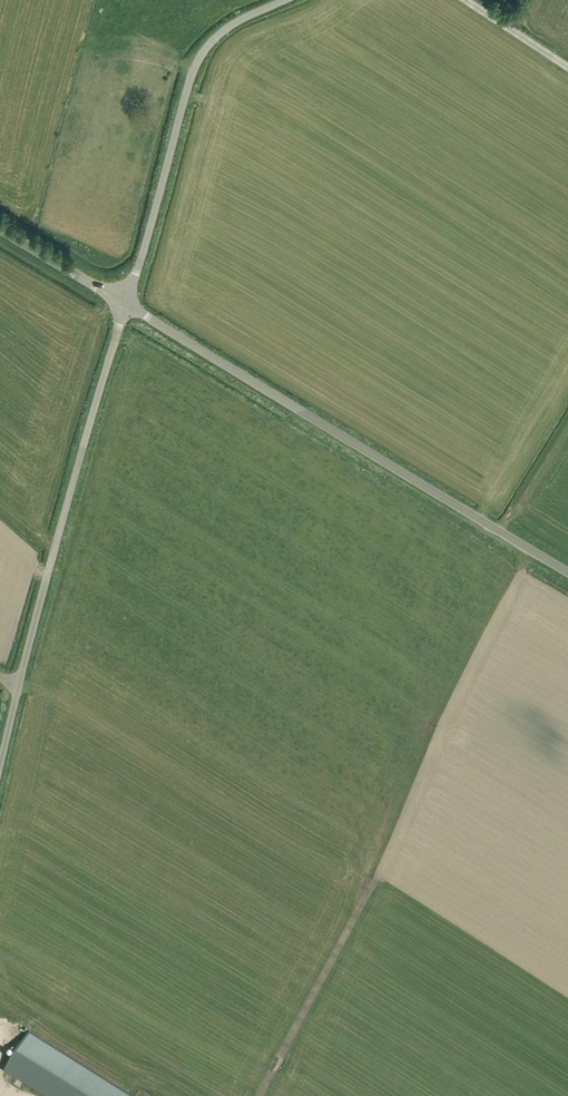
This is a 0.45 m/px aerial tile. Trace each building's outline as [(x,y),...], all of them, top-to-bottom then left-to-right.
[(30,1035),(6,1073),(43,1095),(128,1095),(30,1035)]
